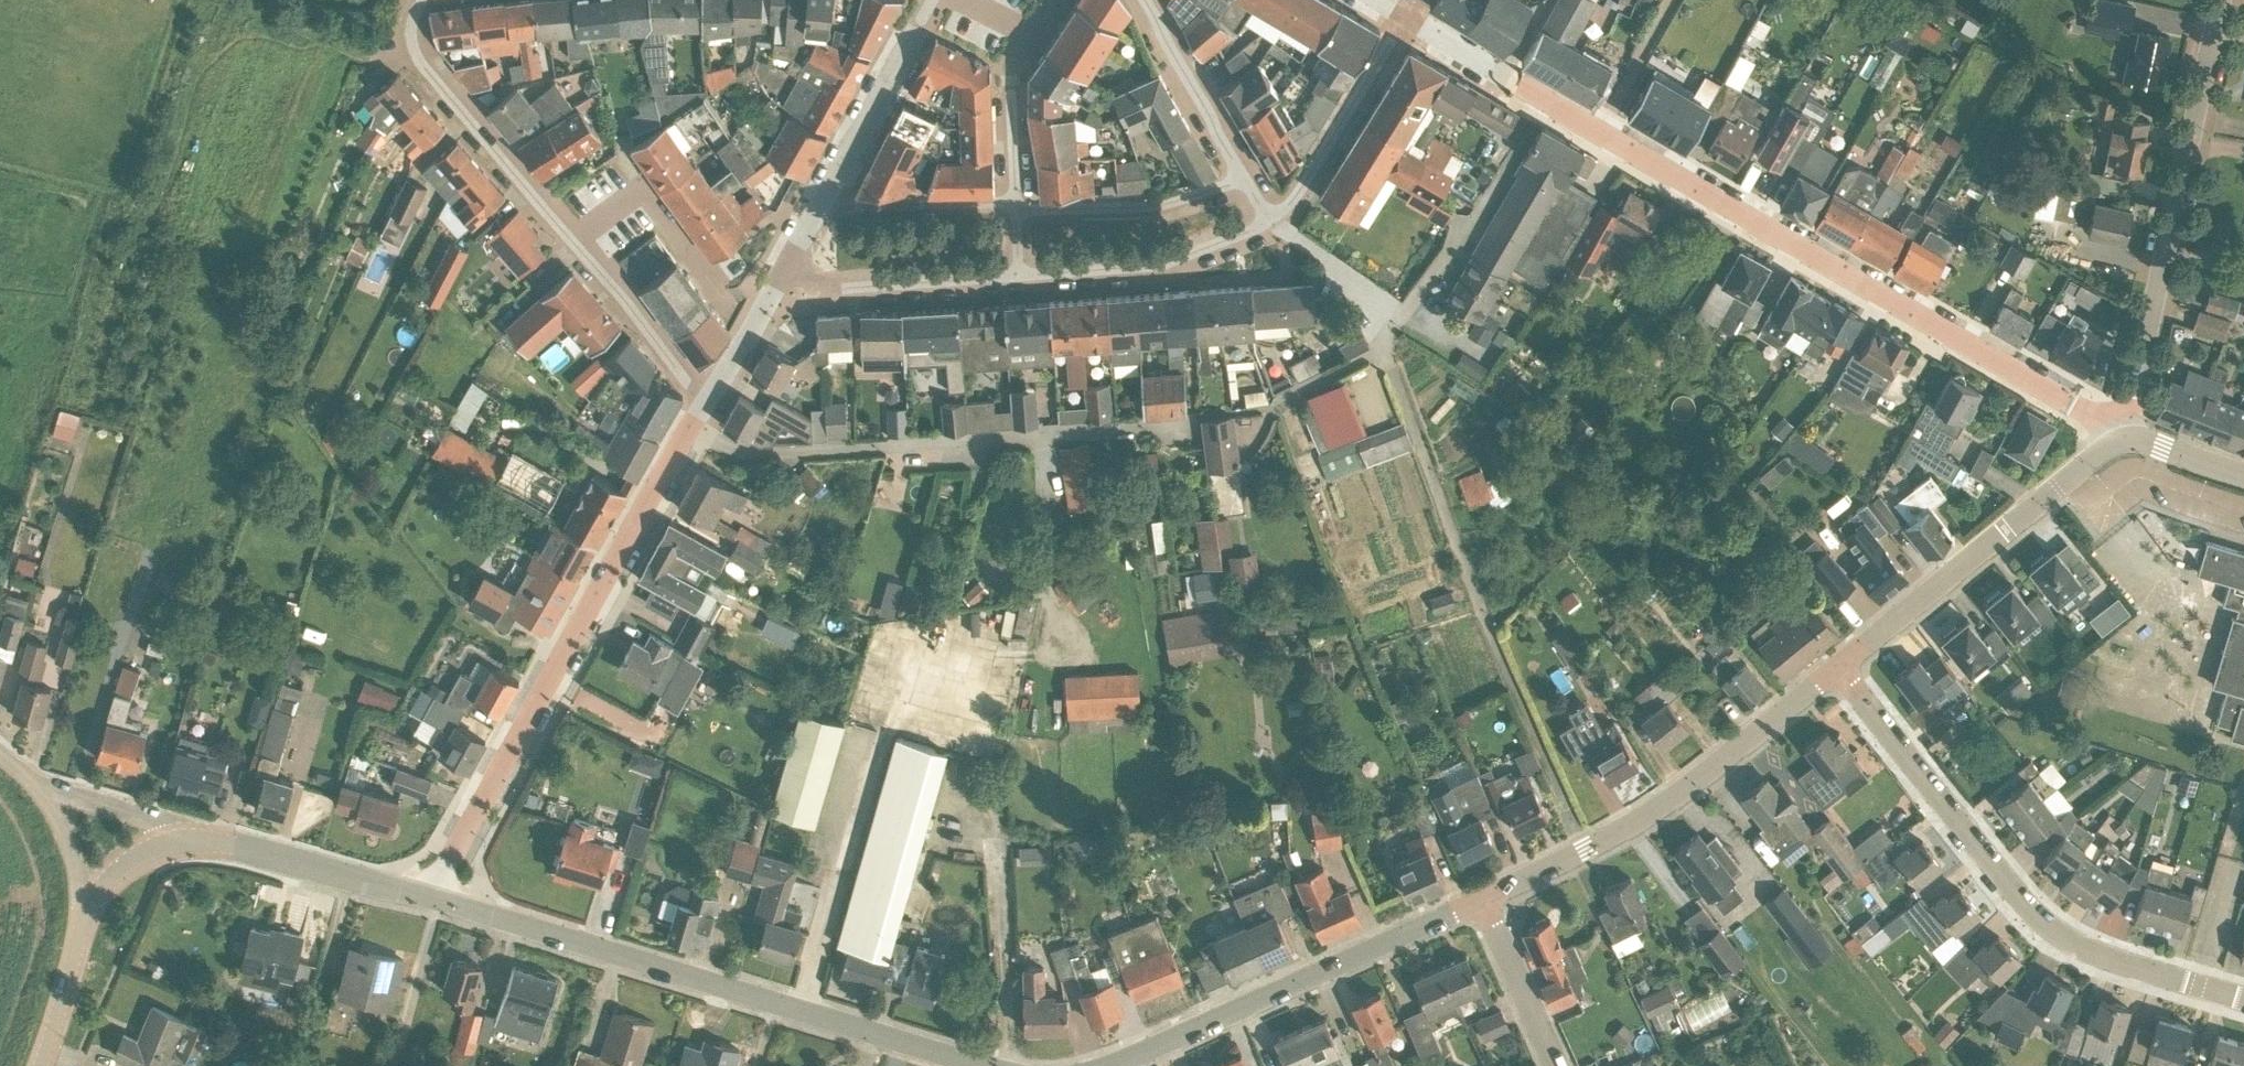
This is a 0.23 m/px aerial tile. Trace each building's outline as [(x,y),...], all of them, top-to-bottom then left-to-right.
[(508,1),(513,38),(518,37),(521,49),(520,49),(526,77),(542,74),(541,66),(538,52),(537,50),(532,50),(531,34),(538,34),(532,0),(517,0),(508,1)] [(586,38),(577,39),(572,0),(532,0),(538,34),(538,33),(538,35),(568,33),(570,56),(591,55),(586,38)] [(646,32),(651,25),(648,0),(572,0),(577,39),(586,38),(585,35),(621,32),(621,34),(646,32)] [(651,25),(646,32),(643,41),(642,46),(653,86),(663,121),(664,121),(707,92),(707,90),(668,92),(666,78),(670,78),(667,40),(667,29),(702,28),(703,37),(707,37),(705,0),(648,0),(651,25)] [(734,0),(705,0),(707,37),(734,33),(734,0)] [(761,0),(734,0),(734,33),(735,43),(749,41),(748,29),(760,27),(761,0)] [(770,22),(787,23),(789,0),(771,0),(770,22)] [(787,23),(785,42),(804,45),(808,0),(789,0),(787,23)] [(829,32),(834,0),(808,0),(804,45),(814,46),(818,38),(828,38),(829,33),(829,32)] [(902,0),(862,0),(849,49),(869,60),(894,15),(902,0)] [(1127,0),(1079,0),(1047,48),(1081,71),(1086,74),(1120,28),(1133,10),(1127,0)] [(1183,26),(1205,6),(1215,14),(1226,0),(1168,0),(1183,26)] [(1282,24),(1296,0),(1226,0),(1215,14),(1235,32),(1253,4),(1282,24)] [(1282,24),(1284,25),(1300,35),(1318,47),(1342,6),(1331,0),(1296,0),(1282,24)] [(1430,4),(1505,51),(1532,5),(1524,0),(1433,0),(1430,4)] [(1543,28),(1542,27),(1522,61),(1539,71),(1579,0),(1559,0),(1543,28)] [(1595,0),(1579,0),(1539,71),(1561,84),(1582,47),(1574,43),(1597,1),(1595,0)] [(2130,32),(2135,6),(2107,0),(2091,0),(2087,23),(2130,32)] [(484,53),(520,49),(521,49),(518,37),(513,38),(508,1),(473,6),(474,6),(479,43),(484,53)] [(440,48),(479,43),(474,6),(430,12),(439,46),(440,48)] [(1235,32),(1215,14),(1205,6),(1183,26),(1201,57),(1235,32)] [(1345,88),(1380,30),(1342,6),(1318,47),(1324,51),(1313,67),(1345,88)] [(1903,54),(1913,38),(1897,29),(1894,27),(1884,43),(1890,47),(1902,54),(1903,54)] [(835,29),(833,43),(839,46),(846,47),(849,31),(835,29)] [(2159,83),(2169,37),(2141,31),(2134,60),(2130,59),(2125,80),(2142,83),(2143,79),(2159,83)] [(828,41),(828,38),(818,38),(814,46),(804,45),(785,42),(774,41),(774,45),(773,55),(774,55),(786,58),(791,59),(786,68),(800,76),(823,84),(827,75),(852,89),(869,60),(849,49),(848,51),(828,41)] [(937,118),(943,121),(966,121),(964,103),(992,101),(991,67),(991,66),(936,38),(890,127),(923,145),(926,136),(937,118)] [(1292,53),(1274,40),(1273,39),(1268,48),(1285,62),(1292,53)] [(1593,102),(1614,65),(1582,47),(1561,84),(1593,102)] [(1084,76),(1086,74),(1081,71),(1047,48),(1031,73),(1053,85),(1053,90),(1066,98),(1067,94),(1073,83),(1076,85),(1076,87),(1094,97),(1100,85),(1084,76)] [(1225,62),(1237,79),(1257,66),(1243,48),(1225,62)] [(1384,91),(1420,114),(1430,100),(1448,71),(1410,48),(1384,91)] [(483,58),(488,85),(504,79),(499,64),(488,68),(484,57),(483,58)] [(756,57),(755,59),(752,66),(759,77),(760,79),(762,82),(771,64),(756,57)] [(474,90),(488,85),(483,58),(455,67),(474,90)] [(1313,67),(1312,67),(1305,62),(1297,71),(1298,72),(1294,77),(1317,90),(1337,101),(1345,88),(1313,67)] [(709,84),(711,90),(736,74),(733,65),(706,72),(709,84)] [(1231,106),(1271,82),(1260,65),(1257,66),(1237,79),(1220,89),(1231,106)] [(1804,68),(1779,111),(1770,126),(1771,127),(1761,144),(1757,152),(1781,165),(1786,157),(1787,155),(1786,154),(1806,120),(1807,121),(1811,115),(1799,108),(1817,76),(1804,68)] [(1711,109),(1710,109),(1693,100),(1696,95),(1653,70),(1627,115),(1687,150),(1710,110),(1711,109)] [(1448,71),(1430,100),(1448,110),(1459,117),(1460,118),(1467,107),(1506,133),(1519,112),(1477,88),(1448,71)] [(390,126),(421,100),(397,73),(377,91),(376,90),(364,101),(377,115),(371,123),(369,122),(357,140),(373,152),(390,126)] [(1064,112),(1066,98),(1053,90),(1053,85),(1031,73),(1030,105),(1058,111),(1064,112)] [(1191,183),(1216,176),(1216,177),(1218,176),(1172,97),(1160,73),(1113,97),(1131,133),(1150,124),(1163,146),(1168,143),(1191,183)] [(829,132),(852,89),(827,75),(823,84),(800,76),(787,97),(783,104),(804,117),(829,132)] [(585,88),(589,94),(600,87),(593,76),(587,80),(585,88)] [(1726,119),(1709,148),(1737,164),(1752,138),(1761,144),(1771,127),(1770,126),(1779,111),(1723,78),(1720,82),(1721,83),(1709,104),(1712,105),(1710,109),(1711,109),(1710,110),(1726,119)] [(573,106),(568,99),(556,81),(532,100),(520,85),(491,109),(512,135),(537,113),(546,124),(572,108),(601,90),(600,89),(573,106)] [(1241,122),(1280,98),(1271,82),(1231,106),(1241,122)] [(602,137),(584,109),(603,97),(601,90),(572,108),(546,124),(548,126),(519,147),(542,176),(602,137)] [(1320,130),(1337,101),(1317,90),(1301,118),(1302,119),(1295,124),(1294,122),(1275,134),(1274,138),(1257,148),(1271,172),(1306,151),(1320,130)] [(1368,117),(1404,141),(1420,114),(1384,91),(1368,117)] [(1275,134),(1294,122),(1280,98),(1241,122),(1257,148),(1274,138),(1275,134)] [(2098,108),(2097,114),(2113,117),(2117,101),(2100,98),(2098,108)] [(403,165),(445,127),(421,100),(390,126),(373,152),(383,158),(389,149),(403,165)] [(1404,141),(1402,144),(1422,156),(1433,135),(1448,110),(1430,100),(1420,114),(1404,141)] [(945,157),(994,155),(992,101),(964,103),(966,121),(943,121),(937,118),(926,136),(946,137),(945,157)] [(1064,112),(1058,111),(1030,105),(1030,107),(1038,159),(1078,156),(1089,156),(1088,139),(1078,139),(1076,114),(1064,112)] [(705,128),(719,117),(712,107),(697,117),(705,128)] [(1105,122),(1103,120),(1091,109),(1084,120),(1098,125),(1105,122)] [(753,129),(765,119),(758,111),(747,121),(753,129)] [(815,156),(826,137),(799,121),(789,115),(780,134),(815,156)] [(652,171),(682,148),(693,141),(674,116),(631,146),(652,174),(653,173),(652,171)] [(2147,122),(2125,118),(2117,116),(2115,128),(2113,127),(2108,147),(2110,148),(2104,172),(2126,178),(2129,169),(2140,172),(2148,137),(2144,136),(2147,122)] [(1402,144),(1404,141),(1368,117),(1320,195),(1335,204),(1334,206),(1356,219),(1384,173),(1402,144)] [(1811,217),(1821,198),(1828,186),(1820,181),(1839,150),(1827,144),(1823,149),(1815,145),(1818,140),(1801,131),(1807,121),(1806,120),(1786,154),(1787,155),(1786,157),(1802,166),(1780,204),(1797,214),(1799,211),(1811,217)] [(747,121),(740,127),(759,147),(765,141),(753,129),(747,121)] [(1544,285),(1550,275),(1581,222),(1599,195),(1578,181),(1576,185),(1567,179),(1584,150),(1543,126),(1525,157),(1526,157),(1516,173),(1519,175),(1489,227),(1489,226),(1478,246),(1512,266),(1544,285)] [(946,137),(926,136),(923,145),(890,127),(871,165),(900,178),(902,168),(920,172),(928,157),(934,159),(934,157),(945,157),(946,137)] [(815,156),(780,134),(769,155),(805,176),(815,156)] [(1443,168),(1452,152),(1455,148),(1452,146),(1454,144),(1433,135),(1422,156),(1443,168)] [(755,165),(753,162),(734,136),(719,147),(731,164),(740,177),(755,165)] [(460,185),(481,167),(457,140),(439,157),(438,156),(424,168),(436,182),(448,171),(460,185)] [(1893,172),(1894,170),(1893,169),(1904,149),(1893,143),(1881,165),(1893,172)] [(1422,156),(1402,144),(1384,173),(1398,181),(1436,203),(1437,202),(1438,202),(1454,175),(1443,168),(1422,156)] [(1893,172),(1907,180),(1922,151),(1909,144),(1895,170),(1894,170),(1893,172)] [(694,163),(685,152),(682,148),(652,171),(653,173),(652,174),(661,185),(662,185),(669,180),(694,163)] [(930,192),(995,190),(994,155),(945,157),(934,157),(934,159),(940,161),(930,192)] [(1095,193),(1093,169),(1079,169),(1078,156),(1038,159),(1038,161),(1042,198),(1095,193)] [(1150,187),(1148,182),(1139,157),(1115,162),(1118,191),(1150,187)] [(755,170),(761,179),(776,168),(769,160),(755,170)] [(709,180),(696,162),(694,163),(669,180),(662,185),(661,185),(662,188),(685,219),(721,194),(729,188),(728,187),(740,177),(731,164),(710,179),(709,180)] [(920,173),(920,172),(902,168),(900,178),(871,165),(857,193),(910,192),(923,192),(925,174),(920,173)] [(1852,245),(1893,172),(1881,165),(1876,174),(1860,165),(1847,168),(1842,176),(1814,224),(1852,245)] [(473,223),(489,209),(505,194),(481,167),(460,185),(449,195),(462,211),(473,223)] [(1901,190),(1907,180),(1893,172),(1852,245),(1887,265),(1905,233),(1912,237),(1925,214),(1912,207),(1901,227),(1882,216),(1889,202),(1896,205),(1903,191),(1901,190)] [(411,222),(427,188),(406,178),(390,212),(391,212),(388,219),(406,227),(409,221),(411,222)] [(2110,204),(2083,200),(2085,188),(2060,183),(2059,186),(2046,184),(2044,192),(2058,195),(2053,215),(2091,223),(2089,232),(2125,240),(2132,209),(2110,204)] [(721,194),(685,219),(714,257),(748,233),(744,227),(765,212),(753,195),(741,205),(729,188),(721,194)] [(1640,244),(1661,207),(1630,190),(1616,214),(1601,204),(1568,262),(1589,272),(1605,242),(1619,249),(1626,236),(1640,244)] [(1940,220),(1950,204),(1937,196),(1927,212),(1940,220)] [(1453,211),(1438,202),(1437,202),(1436,203),(1428,217),(1444,226),(1453,211)] [(533,226),(522,213),(519,210),(503,223),(498,217),(476,237),(493,257),(499,252),(520,276),(546,253),(527,232),(533,226)] [(1928,289),(1956,241),(1930,227),(1923,241),(1914,237),(1926,215),(1925,214),(1912,237),(1893,269),(1928,289)] [(358,235),(346,258),(361,265),(373,242),(358,235)] [(440,305),(470,250),(453,241),(423,295),(440,305)] [(2012,242),(2000,263),(2024,277),(2037,256),(2012,242)] [(1496,293),(1512,266),(1478,246),(1462,273),(1496,293)] [(1751,298),(1770,263),(1741,247),(1721,282),(1732,288),(1714,321),(1732,331),(1751,298)] [(732,335),(729,331),(676,261),(641,287),(701,367),(732,335)] [(594,351),(606,341),(622,326),(584,283),(572,270),(550,290),(519,316),(505,327),(529,354),(567,321),(594,351)] [(1480,320),(1496,293),(1462,273),(1447,300),(1480,320)] [(1806,348),(1833,301),(1832,300),(1831,301),(1812,289),(1812,288),(1792,275),(1770,311),(1771,312),(1760,330),(1781,343),(1783,340),(1803,354),(1806,348)] [(2076,294),(2081,284),(2071,279),(2066,288),(2076,294)] [(249,300),(254,286),(243,282),(239,297),(249,300)] [(1334,309),(1316,311),(1314,282),(1282,284),(1285,318),(1289,328),(1326,326),(1337,341),(1357,333),(1334,309)] [(1289,328),(1285,318),(1282,284),(1252,286),(1252,290),(1255,323),(1256,323),(1285,321),(1289,328)] [(1255,323),(1252,290),(1252,286),(1215,289),(1218,335),(1220,349),(1224,349),(1224,359),(1255,355),(1252,333),(1251,323),(1255,323)] [(2019,341),(2033,317),(2016,307),(2024,293),(2012,286),(2004,301),(2003,300),(1990,324),(2019,341)] [(1210,350),(1220,349),(1218,335),(1215,289),(1194,290),(1197,339),(1198,339),(1198,367),(1199,367),(1199,373),(1212,373),(1210,350)] [(1181,339),(1197,339),(1194,290),(1163,293),(1167,341),(1169,373),(1184,371),(1181,339)] [(2241,298),(2211,290),(2206,307),(2235,316),(2241,298)] [(1135,295),(1138,342),(1167,341),(1163,293),(1135,295)] [(1114,363),(1138,361),(1139,361),(1138,342),(1135,295),(1106,297),(1109,358),(1112,358),(1112,363),(1114,363)] [(1103,359),(1109,358),(1106,297),(1078,299),(1083,385),(1087,384),(1085,348),(1101,346),(1103,359)] [(1069,385),(1083,385),(1078,299),(1051,301),(1054,348),(1072,347),(1072,352),(1067,352),(1069,385)] [(1054,362),(1054,348),(1051,301),(1004,304),(1007,341),(1008,345),(1037,344),(1039,363),(1054,362)] [(1839,355),(1861,316),(1833,301),(1806,348),(1819,355),(1823,346),(1839,355)] [(1008,345),(1007,341),(1004,304),(959,308),(964,369),(984,367),(983,348),(1008,345)] [(959,308),(958,308),(932,310),(903,311),(905,352),(906,366),(935,365),(949,364),(950,390),(964,389),(964,369),(959,308)] [(2226,338),(2233,321),(2231,320),(2231,319),(2200,309),(2194,329),(2224,339),(2225,337),(2226,338)] [(905,370),(905,352),(903,311),(902,311),(902,313),(861,312),(861,354),(863,372),(905,370)] [(2053,345),(2050,352),(2084,372),(2104,336),(2086,326),(2084,331),(2067,321),(2066,323),(2048,312),(2035,334),(2053,345)] [(854,358),(853,335),(851,313),(817,315),(818,345),(808,352),(818,368),(831,360),(854,358)] [(1468,335),(1486,345),(1494,331),(1476,320),(1468,335)] [(1493,339),(1510,349),(1517,338),(1499,327),(1493,339)] [(1908,344),(1891,334),(1889,337),(1876,329),(1860,355),(1853,351),(1828,396),(1866,417),(1908,344)] [(1716,330),(1712,338),(1720,342),(1725,334),(1716,330)] [(1349,357),(1370,346),(1363,331),(1358,334),(1357,333),(1337,341),(1349,357)] [(623,416),(660,437),(683,396),(650,377),(657,367),(658,366),(631,337),(603,362),(610,366),(606,373),(592,398),(610,408),(610,409),(623,416)] [(284,353),(294,357),(299,346),(288,342),(284,353)] [(1679,350),(1665,343),(1655,364),(1669,370),(1679,350)] [(818,368),(808,352),(796,361),(768,345),(752,374),(781,389),(790,372),(800,378),(805,375),(809,382),(821,375),(817,368),(818,368)] [(1311,375),(1323,369),(1314,351),(1301,358),(1302,359),(1311,375)] [(1455,365),(1479,381),(1488,367),(1464,352),(1455,365)] [(1311,375),(1302,359),(1301,358),(1290,364),(1298,382),(1311,375)] [(2211,378),(2224,383),(2229,371),(2215,366),(2211,378)] [(2205,394),(2203,393),(2210,375),(2188,367),(2181,385),(2170,380),(2155,416),(2191,429),(2205,394)] [(1185,389),(1184,371),(1169,373),(1142,375),(1145,415),(1187,411),(1185,389)] [(606,373),(584,392),(591,399),(592,398),(606,373)] [(1981,392),(1964,382),(1965,381),(1965,380),(1965,379),(1965,378),(1965,377),(1964,376),(1963,376),(1963,375),(1962,374),(1961,374),(1960,374),(1958,374),(1956,374),(1955,375),(1954,376),(1954,377),(1951,375),(1935,404),(1927,400),(1909,433),(1944,454),(1955,434),(1957,435),(1981,392)] [(1338,379),(1302,394),(1324,446),(1360,431),(1338,379)] [(1060,420),(1110,417),(1107,383),(1087,384),(1088,403),(1059,405),(1060,420)] [(1039,424),(1037,402),(1036,387),(1010,390),(1012,409),(1013,409),(1014,425),(1039,424)] [(2225,443),(2240,404),(2221,396),(2219,400),(2205,394),(2191,429),(2225,443)] [(812,418),(773,397),(766,409),(740,395),(724,425),(760,444),(773,444),(783,425),(814,441),(814,440),(812,418)] [(1013,409),(1012,409),(995,411),(994,399),(966,401),(968,430),(1014,425),(1013,409)] [(827,435),(848,433),(845,400),(825,401),(825,407),(827,435)] [(945,432),(968,430),(966,401),(942,404),(945,432)] [(2240,404),(2225,443),(2243,450),(2243,405),(2240,404)] [(812,408),(812,418),(814,440),(827,439),(827,435),(825,407),(812,408)] [(889,436),(907,435),(910,435),(908,407),(888,408),(889,436)] [(62,410),(54,433),(71,438),(79,415),(62,410)] [(2008,448),(2033,463),(2054,426),(2028,412),(2008,448)] [(1235,418),(1235,416),(1234,414),(1203,419),(1203,420),(1209,469),(1241,465),(1235,418)] [(1568,417),(1558,427),(1578,445),(1595,428),(1582,415),(1574,423),(1568,417)] [(660,437),(623,416),(610,439),(580,423),(574,433),(604,450),(602,452),(631,469),(630,472),(637,477),(660,437)] [(1515,416),(1504,429),(1516,441),(1528,428),(1515,416)] [(1328,479),(1413,447),(1404,422),(1319,454),(1328,479)] [(508,457),(448,424),(434,449),(494,482),(508,457)] [(1836,457),(1798,430),(1785,448),(1823,474),(1836,457)] [(1091,442),(1060,447),(1070,509),(1100,505),(1091,442)] [(1157,452),(1145,454),(1148,478),(1160,477),(1157,452)] [(1959,463),(1944,454),(1935,468),(1950,477),(1959,463)] [(812,493),(824,482),(809,465),(797,476),(799,477),(787,489),(800,503),(802,501),(804,504),(814,495),(812,493)] [(1770,487),(1782,477),(1772,466),(1761,475),(1770,487)] [(679,506),(736,536),(739,529),(717,516),(726,502),(740,511),(750,494),(719,478),(700,467),(679,506)] [(1470,504),(1489,497),(1493,506),(1513,498),(1507,484),(1509,483),(1505,472),(1487,480),(1483,470),(1460,479),(1470,504)] [(637,477),(630,472),(621,487),(594,471),(564,524),(552,517),(551,519),(598,544),(637,477)] [(1954,536),(1931,506),(1946,494),(1931,474),(1895,502),(1911,523),(1904,528),(1927,557),(1954,536)] [(492,487),(479,479),(472,491),(495,504),(501,492),(492,487)] [(1881,495),(1869,504),(1890,531),(1902,522),(1881,495)] [(1856,569),(1880,598),(1907,576),(1876,537),(1887,528),(1866,502),(1838,525),(1846,534),(1846,535),(1867,560),(1856,569)] [(1228,513),(1215,515),(1219,542),(1232,541),(1228,513)] [(1215,515),(1196,517),(1203,562),(1221,559),(1219,542),(1215,515)] [(579,577),(598,544),(551,519),(533,551),(535,552),(579,577)] [(728,553),(689,532),(670,521),(650,557),(707,589),(708,588),(697,582),(706,566),(717,572),(728,553)] [(736,536),(740,536),(768,550),(774,539),(742,523),(739,529),(736,536)] [(758,570),(768,550),(740,536),(729,555),(758,570)] [(2207,541),(2205,540),(2196,571),(2229,580),(2222,603),(2243,609),(2240,619),(2231,616),(2212,683),(2226,687),(2223,697),(2216,723),(2228,726),(2234,728),(2231,737),(2243,741),(2243,552),(2207,541)] [(2070,567),(2063,558),(2055,548),(2045,556),(2043,553),(2031,563),(2033,566),(2030,568),(2057,602),(2058,601),(2067,612),(2091,593),(2088,589),(2099,580),(2082,558),(2070,567)] [(1826,550),(1809,564),(1837,598),(1854,584),(1826,550)] [(1054,586),(1079,613),(1118,578),(1093,551),(1054,586)] [(549,630),(579,577),(535,552),(526,568),(535,573),(523,594),(486,573),(470,601),(494,615),(491,619),(508,628),(517,611),(549,630)] [(1261,585),(1256,555),(1228,559),(1233,589),(1261,585)] [(680,600),(696,609),(707,589),(650,557),(639,577),(655,586),(646,601),(671,615),(680,600)] [(20,570),(33,574),(37,562),(24,558),(20,570)] [(1194,574),(1197,593),(1225,589),(1222,569),(1194,573),(1194,574)] [(172,593),(180,582),(172,576),(163,570),(155,580),(172,593)] [(927,585),(909,580),(902,607),(919,612),(927,585)] [(989,589),(979,580),(963,595),(972,605),(989,589)] [(2044,626),(2056,616),(2038,593),(2027,602),(2011,583),(2010,584),(2012,587),(2006,592),(2004,589),(2001,592),(1999,589),(1987,599),(1989,601),(1986,604),(2014,638),(2038,618),(2044,626)] [(1561,600),(1569,609),(1580,599),(1572,590),(1561,600)] [(7,657),(12,658),(30,599),(9,593),(3,613),(6,614),(0,634),(0,680),(7,657)] [(2108,604),(2121,619),(2130,611),(2118,596),(2108,604)] [(1837,632),(1823,615),(1809,597),(1788,613),(1785,610),(1772,620),(1769,617),(1752,630),(1760,641),(1759,641),(1785,674),(1837,632)] [(77,618),(78,615),(81,606),(68,602),(59,607),(55,621),(66,624),(56,660),(71,664),(84,620),(77,618)] [(700,654),(716,625),(716,624),(692,610),(675,640),(700,654)] [(1164,619),(1171,663),(1225,654),(1217,610),(1164,619)] [(798,629),(769,615),(762,629),(791,643),(798,629)] [(1620,617),(1607,628),(1616,639),(1629,628),(1620,617)] [(1970,673),(1994,653),(2000,661),(2013,651),(1994,628),(1983,637),(1968,619),(1966,620),(1968,622),(1962,627),(1961,625),(1958,627),(1956,624),(1943,634),(1945,637),(1943,639),(1970,673)] [(1707,644),(1716,654),(1736,637),(1721,620),(1712,629),(1718,635),(1707,644)] [(1565,630),(1553,638),(1574,671),(1587,662),(1565,630)] [(678,705),(702,659),(651,632),(644,646),(635,641),(621,667),(663,689),(659,695),(678,705)] [(42,721),(52,689),(38,685),(47,658),(44,657),(48,644),(30,639),(14,695),(19,696),(14,714),(28,717),(27,719),(29,724),(35,725),(38,722),(39,720),(42,721)] [(147,651),(169,658),(172,646),(150,640),(147,651)] [(1767,688),(1753,671),(1734,648),(1713,666),(1724,679),(1724,680),(1745,706),(1767,688)] [(300,674),(307,654),(291,649),(285,669),(300,674)] [(1956,675),(1948,665),(1940,655),(1925,667),(1919,659),(1896,676),(1929,718),(1922,724),(1933,738),(1953,721),(1932,694),(1956,675)] [(461,672),(445,699),(445,701),(464,712),(464,711),(468,714),(476,700),(501,714),(520,682),(493,666),(493,667),(478,659),(469,676),(461,672)] [(153,660),(150,672),(159,675),(163,662),(153,660)] [(138,769),(149,731),(140,728),(141,723),(126,718),(132,697),(131,697),(139,669),(124,665),(97,757),(138,769)] [(1139,670),(1066,674),(1069,717),(1070,717),(1071,731),(1131,728),(1131,713),(1141,713),(1139,670)] [(1689,725),(1669,700),(1679,692),(1663,672),(1635,694),(1649,711),(1641,717),(1663,745),(1689,725)] [(2059,694),(2082,701),(2087,682),(2065,676),(2059,694)] [(2023,678),(2010,689),(2021,702),(2034,691),(2023,678)] [(285,816),(295,779),(276,774),(294,711),(293,711),(296,699),(301,701),(304,688),(282,682),(256,773),(265,776),(255,808),(285,816)] [(449,691),(447,690),(434,682),(429,689),(443,698),(444,698),(449,691)] [(1437,699),(1438,687),(1425,686),(1425,698),(1437,699)] [(383,687),(376,703),(394,710),(400,694),(383,687)] [(464,712),(445,701),(428,691),(415,713),(429,721),(422,733),(433,739),(432,741),(442,747),(440,751),(471,768),(486,741),(457,724),(464,712)] [(846,721),(802,708),(771,810),(815,823),(846,721)] [(1467,708),(1456,715),(1463,726),(1474,719),(1467,708)] [(1615,719),(1599,728),(1607,742),(1591,751),(1609,781),(1639,763),(1621,734),(1623,733),(1615,719)] [(1575,721),(1559,730),(1574,754),(1588,746),(1589,745),(1585,737),(1575,721)] [(1798,776),(1823,808),(1846,789),(1839,780),(1858,765),(1859,766),(1860,765),(1852,755),(1854,753),(1839,733),(1841,732),(1840,731),(1833,737),(1828,730),(1805,748),(1816,762),(1798,776)] [(897,736),(838,942),(890,957),(948,751),(897,736)] [(2077,749),(2086,762),(2094,757),(2085,743),(2077,749)] [(179,745),(168,782),(188,788),(189,786),(198,788),(198,786),(221,793),(230,760),(207,753),(179,745)] [(665,760),(635,750),(630,768),(659,778),(665,760)] [(2015,823),(2045,797),(2038,788),(2045,782),(2046,778),(2031,759),(2008,778),(2016,788),(1998,802),(2015,823)] [(2145,786),(2159,765),(2147,761),(2129,776),(2145,786)] [(2166,768),(2159,765),(2145,786),(2144,787),(2158,797),(2166,768)] [(432,779),(412,772),(398,766),(391,785),(426,798),(432,779)] [(1526,772),(1515,778),(1510,769),(1495,776),(1490,767),(1477,773),(1494,812),(1505,807),(1517,832),(1548,816),(1526,772)] [(248,783),(252,771),(242,768),(239,780),(248,783)] [(400,800),(362,789),(365,777),(349,773),(346,782),(345,781),(338,805),(359,811),(356,820),(391,830),(400,800)] [(1481,818),(1494,812),(1477,773),(1451,786),(1469,823),(1450,833),(1463,858),(1493,843),(1481,818)] [(2183,773),(2178,787),(2195,792),(2199,778),(2183,773)] [(1798,803),(1780,780),(1779,780),(1779,781),(1773,786),(1767,778),(1743,797),(1765,824),(1760,828),(1788,863),(1810,846),(1809,845),(1814,841),(1844,879),(1865,863),(1866,862),(1865,862),(1853,846),(1854,845),(1839,826),(1838,827),(1830,818),(1814,830),(1795,806),(1798,803)] [(2067,833),(2076,819),(2078,816),(2071,807),(2059,815),(2045,797),(2015,823),(2029,840),(2046,827),(2055,838),(2064,830),(2067,833)] [(1312,803),(1318,848),(1342,845),(1336,799),(1312,803)] [(1273,802),(1273,817),(1289,816),(1288,801),(1273,802)] [(760,850),(762,845),(760,844),(769,812),(760,809),(751,842),(736,837),(726,873),(750,881),(760,850)] [(1435,827),(1427,810),(1415,815),(1423,833),(1435,827)] [(1102,828),(1117,825),(1115,814),(1100,816),(1102,828)] [(2129,816),(2126,815),(2122,821),(2124,822),(2128,825),(2130,823),(2129,816)] [(617,830),(596,824),(575,817),(571,831),(568,831),(556,872),(570,877),(572,872),(601,881),(606,865),(614,868),(621,846),(614,844),(615,841),(613,841),(617,830)] [(635,819),(625,848),(642,854),(652,824),(635,819)] [(2086,847),(2091,839),(2095,833),(2076,819),(2067,833),(2064,830),(2055,838),(2058,842),(2044,861),(2056,870),(2059,865),(2068,872),(2072,866),(2083,851),(2084,852),(2087,848),(2086,847)] [(2123,838),(2131,832),(2124,822),(2116,828),(2123,838)] [(1865,862),(1884,847),(1893,840),(1881,824),(1854,845),(1853,846),(1865,862)] [(1716,835),(1706,843),(1698,832),(1676,850),(1696,876),(1694,878),(1709,897),(1734,878),(1729,872),(1739,865),(1716,835)] [(1445,884),(1436,864),(1422,834),(1407,841),(1412,854),(1395,861),(1412,899),(1445,884)] [(2094,890),(2111,864),(2110,863),(2118,851),(2121,848),(2109,839),(2103,848),(2091,839),(2086,847),(2087,848),(2084,852),(2083,851),(2072,866),(2076,869),(2065,886),(2092,905),(2100,894),(2094,890)] [(1918,882),(1924,877),(1941,863),(1923,840),(1911,850),(1908,846),(1893,858),(1884,847),(1865,862),(1866,862),(1865,863),(1874,875),(1888,864),(1898,876),(1907,869),(1918,882)] [(1051,844),(1022,846),(1023,864),(1052,862),(1051,844)] [(799,862),(760,850),(750,881),(752,881),(752,879),(764,883),(753,919),(766,923),(758,948),(793,959),(803,926),(800,925),(804,911),(786,906),(799,862)] [(2100,894),(2092,905),(2097,899),(2109,908),(2120,892),(2129,894),(2133,880),(2131,878),(2138,866),(2118,851),(2110,863),(2111,864),(2094,890),(2100,894)] [(2157,926),(2169,887),(2168,886),(2173,870),(2151,863),(2149,868),(2140,865),(2138,866),(2131,878),(2133,880),(2129,894),(2140,898),(2134,919),(2157,926)] [(2076,869),(2072,866),(2068,872),(2059,865),(2056,870),(2051,876),(2065,886),(2076,869)] [(1362,920),(1347,887),(1336,892),(1325,867),(1296,880),(1322,938),(1339,931),(1341,934),(1348,931),(1346,927),(1362,920)] [(1863,867),(1852,875),(1860,887),(1871,879),(1870,878),(1863,867)] [(1292,951),(1278,918),(1294,911),(1279,875),(1235,895),(1247,923),(1246,923),(1265,963),(1292,951)] [(1646,906),(1641,896),(1631,877),(1606,890),(1613,904),(1599,912),(1614,940),(1648,922),(1641,909),(1646,906)] [(2199,915),(2209,886),(2196,882),(2192,894),(2169,887),(2157,926),(2181,933),(2187,911),(2199,915)] [(706,942),(715,911),(718,911),(722,897),(695,888),(690,903),(681,900),(670,936),(690,942),(691,938),(706,942)] [(1783,888),(1766,902),(1789,932),(1807,919),(1783,888)] [(1932,948),(1962,925),(1979,912),(1961,889),(1949,898),(1946,894),(1930,907),(1921,896),(1862,942),(1872,954),(1912,922),(1932,948)] [(1172,946),(1170,947),(1157,915),(1109,934),(1116,952),(1127,981),(1135,1000),(1185,980),(1172,946)] [(1552,918),(1550,918),(1546,920),(1545,918),(1536,921),(1538,924),(1524,930),(1531,946),(1526,948),(1533,963),(1541,960),(1545,970),(1547,969),(1552,980),(1542,985),(1553,1007),(1565,1001),(1577,995),(1565,969),(1582,961),(1574,942),(1565,946),(1563,942),(1561,943),(1558,936),(1560,935),(1552,918)] [(1206,988),(1265,963),(1246,923),(1215,937),(1216,939),(1202,946),(1206,957),(1202,958),(1204,963),(1196,966),(1206,988)] [(1721,926),(1700,943),(1724,975),(1726,973),(1742,962),(1747,959),(1721,926)] [(293,978),(298,956),(303,935),(284,930),(283,934),(253,927),(240,981),(277,991),(281,975),(293,978)] [(1864,947),(1854,934),(1844,942),(1854,955),(1864,947)] [(1990,985),(2004,972),(2020,956),(1999,935),(1988,946),(1985,942),(1975,953),(1966,943),(1944,964),(1966,986),(1979,973),(1990,985)] [(1066,944),(1071,958),(1084,953),(1079,939),(1066,944)] [(933,1001),(941,975),(942,975),(944,975),(946,973),(947,971),(948,967),(946,965),(944,962),(947,951),(935,948),(934,950),(929,948),(929,946),(918,943),(903,992),(933,1001)] [(1077,972),(1071,958),(1066,944),(1051,950),(1062,977),(1076,972),(1077,972)] [(884,986),(892,960),(849,947),(841,973),(884,986)] [(392,1008),(404,959),(369,950),(370,953),(351,950),(342,996),(392,1008)] [(1114,986),(1127,981),(1116,952),(1104,957),(1107,965),(1092,971),(1086,952),(1071,958),(1077,972),(1076,972),(1083,990),(1080,991),(1092,1023),(1119,1013),(1119,1012),(1124,1010),(1114,986)] [(1479,1007),(1480,1006),(1492,1001),(1478,970),(1473,972),(1466,955),(1440,967),(1459,1010),(1460,1010),(1456,1001),(1473,993),(1479,1007)] [(477,995),(481,983),(477,981),(482,965),(454,957),(444,991),(454,994),(451,1004),(466,1009),(448,1065),(468,1065),(473,1051),(477,1040),(483,1014),(473,1010),(477,995)] [(559,979),(522,968),(513,965),(498,1016),(486,1012),(485,1014),(483,1014),(477,1040),(473,1051),(476,1052),(480,1040),(489,1043),(491,1035),(557,1055),(567,1024),(548,1018),(559,979)] [(1068,1028),(1067,995),(1057,995),(1057,991),(1046,991),(1046,966),(1024,966),(1024,1006),(1026,1006),(1026,1028),(1028,1028),(1028,1033),(1042,1033),(1042,1028),(1068,1028)] [(1442,1018),(1459,1010),(1440,967),(1415,978),(1423,995),(1418,997),(1423,1008),(1404,1016),(1423,1058),(1443,1049),(1433,1027),(1443,1022),(1442,1018)] [(2056,1019),(2062,1007),(2072,987),(2046,974),(2039,987),(2034,984),(2027,999),(2005,989),(1979,1016),(1999,1026),(1995,1034),(2017,1045),(2024,1031),(2029,1033),(2036,1020),(2052,1028),(2054,1046),(2065,1049),(2072,1027),(2056,1019)] [(1642,994),(1650,1013),(1663,1008),(1679,1001),(1670,982),(1642,994)] [(1390,1013),(1381,993),(1354,1005),(1376,1053),(1369,1056),(1373,1065),(1395,1065),(1382,1036),(1397,1029),(1390,1013)] [(2086,1031),(2072,1027),(2065,1049),(2095,1059),(2104,1032),(2119,1036),(2129,1007),(2101,998),(2096,1013),(2092,1011),(2086,1031)] [(130,1062),(138,1065),(165,1065),(171,1051),(188,1058),(202,1026),(154,1006),(145,1027),(148,1028),(144,1039),(140,1038),(139,1040),(125,1033),(116,1054),(131,1060),(130,1062)] [(1485,1038),(1509,1027),(1501,1009),(1477,1020),(1485,1038)] [(654,1022),(615,1010),(601,1054),(579,1047),(574,1065),(641,1065),(654,1022)] [(2186,1047),(2192,1026),(2158,1015),(2153,1031),(2137,1026),(2127,1057),(2147,1063),(2148,1060),(2168,1065),(2177,1065),(2180,1055),(2183,1056),(2186,1047)] [(1347,1052),(1338,1032),(1333,1034),(1325,1017),(1299,1029),(1315,1063),(1317,1065),(1344,1065),(1351,1063),(1347,1052)] [(1948,1019),(1934,1035),(1946,1046),(1961,1030),(1948,1019)] [(1635,1033),(1625,1024),(1614,1036),(1624,1046),(1635,1033)] [(1902,1033),(1910,1043),(1912,1042),(1918,1050),(1925,1045),(1919,1037),(1922,1035),(1914,1024),(1902,1033)] [(1672,1027),(1659,1033),(1657,1034),(1666,1055),(1676,1051),(1673,1044),(1685,1038),(1679,1025),(1672,1028),(1672,1027)] [(1315,1063),(1299,1029),(1275,1040),(1282,1057),(1277,1059),(1280,1065),(1307,1065),(1315,1063)] [(2218,1034),(2208,1065),(2224,1065),(2224,1064),(2230,1065),(2243,1065),(2243,1042),(2218,1034)] [(740,1049),(721,1043),(719,1049),(705,1045),(703,1050),(686,1045),(679,1065),(735,1065),(740,1049)] [(1218,1065),(1246,1065),(1241,1055),(1218,1065)] [(436,1064),(411,1056),(408,1065),(435,1065),(436,1064)] [(1369,1056),(1366,1058),(1368,1062),(1358,1065),(1373,1065),(1369,1056)]
